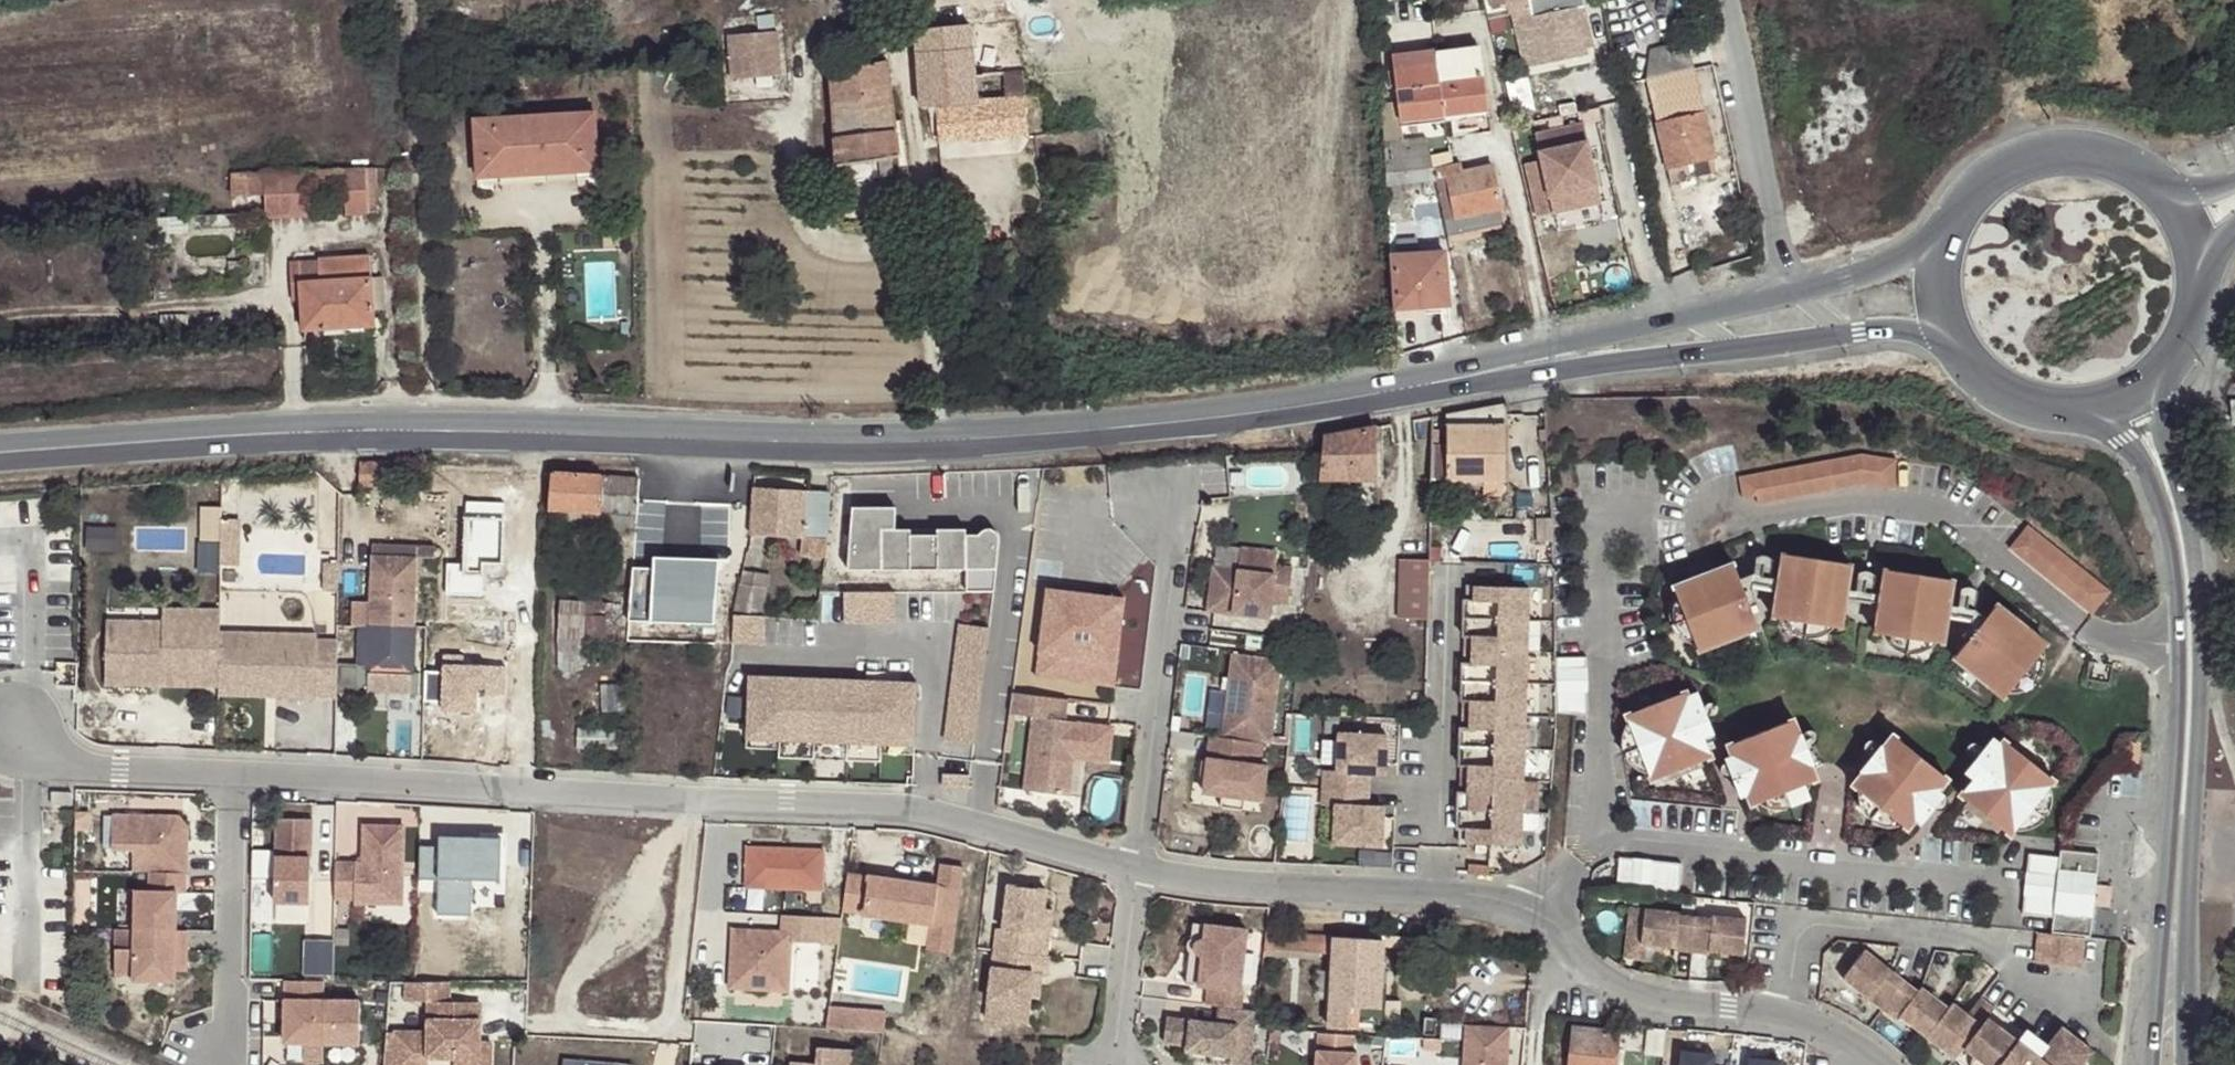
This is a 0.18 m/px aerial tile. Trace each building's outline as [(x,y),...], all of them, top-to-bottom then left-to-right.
[(1584,48),(1575,9),(1533,18),(1528,0),(1507,0),(1511,15),(1514,15),(1526,67),(1585,54),(1584,48)] [(1595,46),(1585,7),(1582,8),(1575,9),(1584,48),(1595,46)] [(951,41),(951,28),(918,30),(922,108),(936,107),(938,140),(960,139),(969,138),(969,140),(1029,134),(1024,71),(984,74),(982,48),(952,50),(951,41)] [(846,58),(864,56),(882,53),(880,33),(844,39),(845,53),(846,58)] [(743,41),(743,54),(759,53),(758,42),(743,41)] [(1649,51),(1646,79),(1694,67),(1689,50),(1669,55),(1667,47),(1649,51)] [(1452,54),(1437,56),(1439,73),(1440,83),(1444,115),(1489,110),(1483,68),(1479,69),(1476,48),(1452,51),(1452,54)] [(759,53),(743,54),(745,77),(759,76),(768,76),(783,75),(782,52),(759,53)] [(832,69),(847,67),(846,58),(845,53),(830,55),(832,69)] [(1392,59),(1396,88),(1410,86),(1409,77),(1430,73),(1431,83),(1440,83),(1439,73),(1437,56),(1436,53),(1392,59)] [(745,77),(743,54),(730,55),(732,78),(745,77)] [(847,67),(865,64),(864,56),(846,58),(847,67)] [(887,61),(865,64),(847,67),(832,69),(836,115),(839,167),(898,158),(887,61)] [(1694,67),(1646,79),(1671,183),(1716,173),(1713,161),(1715,160),(1704,114),(1702,115),(1695,87),(1699,86),(1694,67)] [(1410,86),(1396,88),(1399,111),(1400,121),(1444,115),(1440,83),(1431,83),(1430,73),(1409,77),(1410,86)] [(768,76),(759,76),(759,85),(769,85),(768,76)] [(1383,113),(1384,142),(1402,140),(1400,121),(1399,111),(1383,113)] [(479,177),(497,177),(497,171),(575,167),(576,172),(597,171),(594,113),(477,119),(479,177)] [(1543,159),(1527,163),(1538,216),(1555,213),(1551,197),(1600,186),(1586,122),(1537,133),(1543,159)] [(1384,161),(1386,185),(1437,180),(1434,167),(1428,137),(1402,140),(1384,142),(1384,161)] [(1434,167),(1437,180),(1445,219),(1447,233),(1506,221),(1492,166),(1462,173),(1459,162),(1450,164),(1434,167)] [(497,171),(497,177),(498,184),(576,180),(576,172),(575,167),(497,171)] [(366,168),(345,170),(346,185),(347,213),(368,211),(366,168)] [(378,168),(366,168),(368,211),(380,211),(379,196),(378,168)] [(314,170),(306,171),(307,187),(346,185),(345,170),(314,170)] [(307,187),(306,171),(232,175),(233,191),(266,190),(266,204),(267,217),(308,215),(307,187)] [(1551,197),(1555,213),(1603,202),(1600,186),(1551,197)] [(1397,296),(1397,310),(1441,305),(1448,305),(1445,252),(1393,256),(1397,296)] [(345,321),(374,319),(372,311),(384,310),(381,277),(372,278),(370,257),(320,260),(320,262),(300,263),(305,329),(325,328),(346,327),(345,321)] [(1441,305),(1397,310),(1397,319),(1425,319),(1425,315),(1442,314),(1441,305)] [(374,326),(374,319),(345,321),(346,327),(325,328),(325,335),(366,333),(366,327),(374,326)] [(1508,407),(1505,404),(1467,410),(1446,414),(1447,447),(1432,447),(1432,478),(1505,478),(1508,407)] [(1331,436),(1324,436),(1319,479),(1377,480),(1376,427),(1351,431),(1331,436)] [(1863,457),(1742,478),(1745,500),(1759,497),(1760,505),(1865,487),(1896,492),(1898,465),(1899,463),(1863,457)] [(637,514),(640,478),(616,476),(552,472),(549,508),(589,511),(637,514)] [(684,481),(640,478),(637,514),(636,528),(635,540),(660,542),(661,526),(682,526),(684,481)] [(830,492),(754,487),(750,534),(801,539),(800,555),(830,556),(828,529),(830,492)] [(893,506),(855,509),(848,568),(996,568),(1001,532),(898,530),(893,506)] [(201,566),(241,565),(241,507),(201,508),(201,566)] [(636,528),(637,514),(589,511),(549,508),(549,520),(602,523),(602,525),(636,528)] [(88,523),(88,551),(117,552),(117,523),(88,523)] [(695,528),(682,526),(661,526),(660,542),(694,545),(695,528)] [(2091,619),(2110,597),(2028,529),(2027,532),(2010,552),(2091,619)] [(416,582),(417,558),(417,550),(373,549),(371,625),(415,628),(416,582)] [(629,605),(639,605),(642,552),(634,551),(629,605)] [(1784,555),(1773,618),(1842,630),(1844,616),(1853,566),(1784,555)] [(428,583),(429,559),(417,558),(416,582),(428,583)] [(1428,618),(1429,585),(1430,567),(1430,561),(1400,561),(1398,618),(1428,618)] [(325,591),(339,591),(340,562),(325,562),(325,591)] [(1692,580),(1676,586),(1678,592),(1688,620),(1697,645),(1700,652),(1755,631),(1760,630),(1735,564),(1718,570),(1692,580)] [(1213,569),(1208,613),(1270,620),(1272,604),(1288,606),(1293,570),(1276,568),(1275,576),(1213,569)] [(737,603),(736,613),(764,614),(766,587),(754,586),(756,572),(742,571),(737,603)] [(1877,621),(1875,635),(1944,647),(1954,583),(1885,572),(1877,621)] [(1469,845),(1522,846),(1529,589),(1475,587),(1474,601),(1467,601),(1464,601),(1463,637),(1466,637),(1474,637),(1474,651),(1473,665),(1465,665),(1463,665),(1462,702),(1465,702),(1472,702),(1472,716),(1472,729),(1464,729),(1461,729),(1461,767),(1463,767),(1471,767),(1470,780),(1470,794),(1463,794),(1460,794),(1459,830),(1462,830),(1469,830),(1469,845)] [(1475,587),(1467,587),(1467,601),(1474,601),(1475,587)] [(918,591),(921,614),(935,613),(932,590),(918,591)] [(1047,590),(1037,678),(1114,688),(1125,599),(1047,590)] [(1690,643),(1697,645),(1688,620),(1678,592),(1676,594),(1672,602),(1670,609),(1670,618),(1673,628),(1678,635),(1684,640),(1690,643)] [(896,593),(843,593),(843,623),(895,623),(896,593)] [(637,639),(672,641),(673,631),(716,637),(721,600),(674,594),(671,607),(639,605),(629,605),(628,640),(637,639)] [(586,639),(628,640),(629,605),(560,601),(558,638),(586,639)] [(510,605),(474,606),(474,647),(512,647),(510,605)] [(221,609),(163,608),(163,621),(221,621),(221,609)] [(2012,619),(1997,608),(1953,661),(1957,665),(2003,702),(2008,696),(2043,653),(2047,648),(2033,636),(2012,619)] [(992,626),(956,619),(944,741),(977,747),(992,626)] [(163,621),(108,620),(107,633),(163,633),(163,621)] [(162,685),(220,686),(220,643),(220,631),(221,621),(163,621),(163,633),(107,633),(106,684),(150,685),(150,677),(163,677),(162,685)] [(413,672),(415,628),(371,625),(371,627),(361,626),(360,664),(370,670),(369,694),(412,696),(412,694),(413,672)] [(220,631),(220,643),(281,644),(281,637),(318,638),(318,632),(220,631)] [(280,695),(317,696),(318,638),(281,637),(281,644),(220,643),(220,686),(220,694),(263,695),(264,689),(280,689),(280,695)] [(1474,651),(1474,637),(1466,637),(1465,651),(1474,651)] [(586,639),(558,638),(558,650),(571,651),(573,669),(584,663),(586,639)] [(1473,665),(1474,651),(1465,651),(1465,665),(1473,665)] [(1555,682),(1557,711),(1588,710),(1587,653),(1555,654),(1555,682)] [(2043,653),(2008,696),(2010,696),(2018,696),(2024,695),(2031,691),(2038,685),(2041,680),(2045,670),(2045,661),(2043,653)] [(1231,654),(1221,738),(1224,738),(1263,743),(1271,744),(1281,660),(1231,654)] [(421,672),(413,672),(412,694),(420,694),(421,672)] [(919,682),(746,675),(742,746),(919,756),(919,682)] [(163,677),(150,677),(150,685),(162,685),(163,677)] [(592,709),(619,710),(619,685),(593,685),(592,709)] [(1649,771),(1652,778),(1712,755),(1707,742),(1689,694),(1687,689),(1627,712),(1630,718),(1649,771)] [(1689,694),(1707,742),(1717,738),(1699,690),(1689,694)] [(1079,724),(1066,722),(1069,701),(1013,694),(1010,715),(1033,718),(1024,792),(1070,797),(1079,724)] [(1472,716),(1472,702),(1465,702),(1464,716),(1472,716)] [(1472,729),(1472,716),(1464,716),(1464,729),(1472,729)] [(1643,769),(1649,771),(1630,718),(1628,720),(1625,725),(1623,733),(1622,743),(1624,751),(1628,758),(1634,764),(1643,769)] [(1795,718),(1729,743),(1747,793),(1751,804),(1817,778),(1813,767),(1803,740),(1795,718)] [(619,728),(578,727),(578,747),(618,749),(619,728)] [(1387,764),(1388,734),(1340,732),(1338,770),(1324,769),(1323,805),(1337,806),(1335,843),(1383,845),(1385,816),(1376,806),(1370,805),(1371,772),(1377,773),(1387,764)] [(1861,775),(1853,784),(1908,829),(1915,820),(1934,797),(1949,779),(1894,734),(1879,752),(1861,775)] [(1208,760),(1221,761),(1224,738),(1221,738),(1211,737),(1208,760)] [(1803,740),(1813,767),(1820,765),(1810,737),(1803,740)] [(1263,743),(1224,738),(1221,761),(1208,760),(1204,793),(1222,795),(1245,798),(1263,800),(1267,767),(1260,765),(1263,743)] [(1961,778),(1969,784),(2001,745),(1993,738),(1961,778)] [(1969,784),(1960,795),(2010,836),(2015,831),(2050,787),(2055,782),(2005,741),(2001,745),(1969,784)] [(2125,763),(2137,764),(2139,743),(2127,742),(2125,763)] [(1855,770),(1861,775),(1879,752),(1874,747),(1855,770)] [(1387,764),(1377,773),(1386,773),(1387,764)] [(1747,793),(1736,765),(1730,767),(1741,795),(1747,793)] [(1470,780),(1471,767),(1463,767),(1462,780),(1470,780)] [(1470,794),(1470,780),(1462,780),(1463,794),(1470,794)] [(2050,787),(2015,831),(2018,831),(2028,830),(2033,829),(2042,823),(2046,818),(2051,809),(2052,803),(2052,797),(2050,787)] [(70,791),(51,791),(51,803),(70,803),(70,791)] [(1222,795),(1221,807),(1244,810),(1245,798),(1222,795)] [(1934,797),(1915,820),(1921,824),(1940,801),(1934,797)] [(1385,806),(1376,806),(1385,816),(1385,806)] [(185,817),(111,817),(109,851),(131,853),(130,874),(187,872),(185,817)] [(313,819),(278,819),(277,856),(312,856),(313,819)] [(402,826),(361,825),(358,861),(331,859),(333,904),(399,905),(402,826)] [(439,873),(441,873),(441,912),(475,912),(475,876),(506,876),(506,834),(439,834),(439,873)] [(746,886),(826,888),(827,842),(747,841),(746,886)] [(2052,919),(2051,934),(2090,938),(2099,856),(2060,852),(2059,859),(2052,919)] [(1617,885),(1680,892),(1684,861),(1621,854),(1617,885)] [(2021,916),(2052,919),(2059,859),(2029,856),(2021,916)] [(275,864),(271,906),(304,906),(307,868),(275,864)] [(936,910),(957,913),(964,868),(942,865),(939,886),(870,876),(864,914),(932,924),(934,924),(936,910)] [(861,909),(866,868),(851,866),(846,907),(861,909)] [(994,950),(1047,957),(1050,935),(1041,934),(1044,910),(1047,891),(1009,886),(1003,930),(997,929),(994,950)] [(178,892),(132,890),(125,983),(175,983),(178,892)] [(1692,951),(1696,915),(1680,913),(1680,911),(1646,907),(1642,944),(1675,947),(1675,949),(1692,951)] [(951,953),(957,913),(936,910),(934,924),(932,924),(928,950),(951,953)] [(1041,934),(1050,935),(1053,911),(1044,910),(1041,934)] [(776,932),(734,926),(727,995),(788,993),(788,944),(842,948),(842,919),(780,914),(776,932)] [(1713,916),(1696,915),(1692,951),(1710,953),(1710,950),(1743,954),(1747,918),(1713,914),(1713,916)] [(1188,960),(1200,962),(1201,956),(1199,955),(1197,954),(1196,953),(1195,952),(1194,950),(1194,948),(1194,945),(1195,944),(1196,943),(1197,942),(1198,941),(1200,941),(1202,941),(1203,941),(1205,925),(1192,924),(1188,960)] [(1207,987),(1205,1005),(1217,1007),(1239,1009),(1241,990),(1239,990),(1246,930),(1205,925),(1203,941),(1202,941),(1200,941),(1198,941),(1197,942),(1196,943),(1195,944),(1194,945),(1194,948),(1194,950),(1195,952),(1196,953),(1197,954),(1199,955),(1201,956),(1200,962),(1188,960),(1185,984),(1207,987)] [(1264,932),(1262,950),(1334,955),(1336,935),(1264,932)] [(1380,937),(1336,935),(1334,955),(1330,1025),(1376,1028),(1383,948),(1403,949),(1402,962),(1428,964),(1431,938),(1380,937)] [(2080,970),(2084,940),(2037,935),(2034,965),(2080,970)] [(336,971),(336,936),(306,936),(306,971),(336,971)] [(1842,978),(1883,1009),(1905,981),(1865,949),(1842,978)] [(1047,957),(994,950),(986,1020),(1027,1025),(1031,999),(1034,974),(1042,975),(1047,976),(1049,957),(1047,957)] [(1039,1000),(1042,975),(1034,974),(1031,999),(1039,1000)] [(327,991),(326,976),(285,978),(286,993),(327,991)] [(1918,991),(1905,981),(1883,1009),(1897,1020),(1900,1016),(1926,1037),(1949,1008),(1921,986),(1918,991)] [(363,999),(281,996),(279,1051),(360,1055),(363,999)] [(1953,1003),(1949,1008),(1926,1037),(1955,1059),(1963,1049),(1988,1017),(1994,1008),(1980,997),(1967,1014),(1953,1003)] [(387,1029),(385,1064),(495,1064),(494,1034),(480,1036),(480,1003),(420,1005),(422,1031),(387,1029)] [(887,1028),(888,1004),(830,1004),(830,1027),(887,1028)] [(1255,1011),(1239,1009),(1217,1007),(1215,1024),(1166,1018),(1163,1043),(1186,1046),(1186,1051),(1230,1057),(1229,1064),(1235,1064),(1249,1064),(1251,1043),(1255,1011)] [(1423,1017),(1421,1033),(1435,1034),(1437,1018),(1423,1017)] [(1988,1017),(1963,1049),(1985,1064),(2003,1064),(2012,1053),(2021,1042),(2020,1042),(1988,1017)] [(1574,1028),(1572,1049),(1557,1047),(1556,1064),(1613,1064),(1617,1032),(1574,1028)] [(1664,1056),(1667,1031),(1649,1029),(1646,1054),(1664,1056)] [(2096,1053),(2065,1029),(2042,1059),(2041,1059),(2048,1064),(2086,1064),(2096,1053)] [(1682,1033),(1667,1031),(1664,1056),(1678,1057),(1682,1033)] [(2012,1053),(2027,1064),(2048,1064),(2041,1059),(2042,1059),(2032,1051),(2041,1040),(2029,1031),(2020,1042),(2021,1042),(2012,1053)] [(1718,1049),(1681,1044),(1679,1064),(1716,1064),(1718,1049)] [(813,1047),(812,1064),(787,1062),(787,1064),(848,1064),(849,1050),(813,1047)] [(1955,1059),(1962,1064),(1985,1064),(1963,1049),(1955,1059)] [(2012,1053),(2003,1064),(2027,1064),(2012,1053)] [(634,1058),(563,1056),(563,1064),(634,1064),(634,1058)] [(1746,1064),(1782,1064),(1782,1059),(1746,1057),(1746,1064)]
